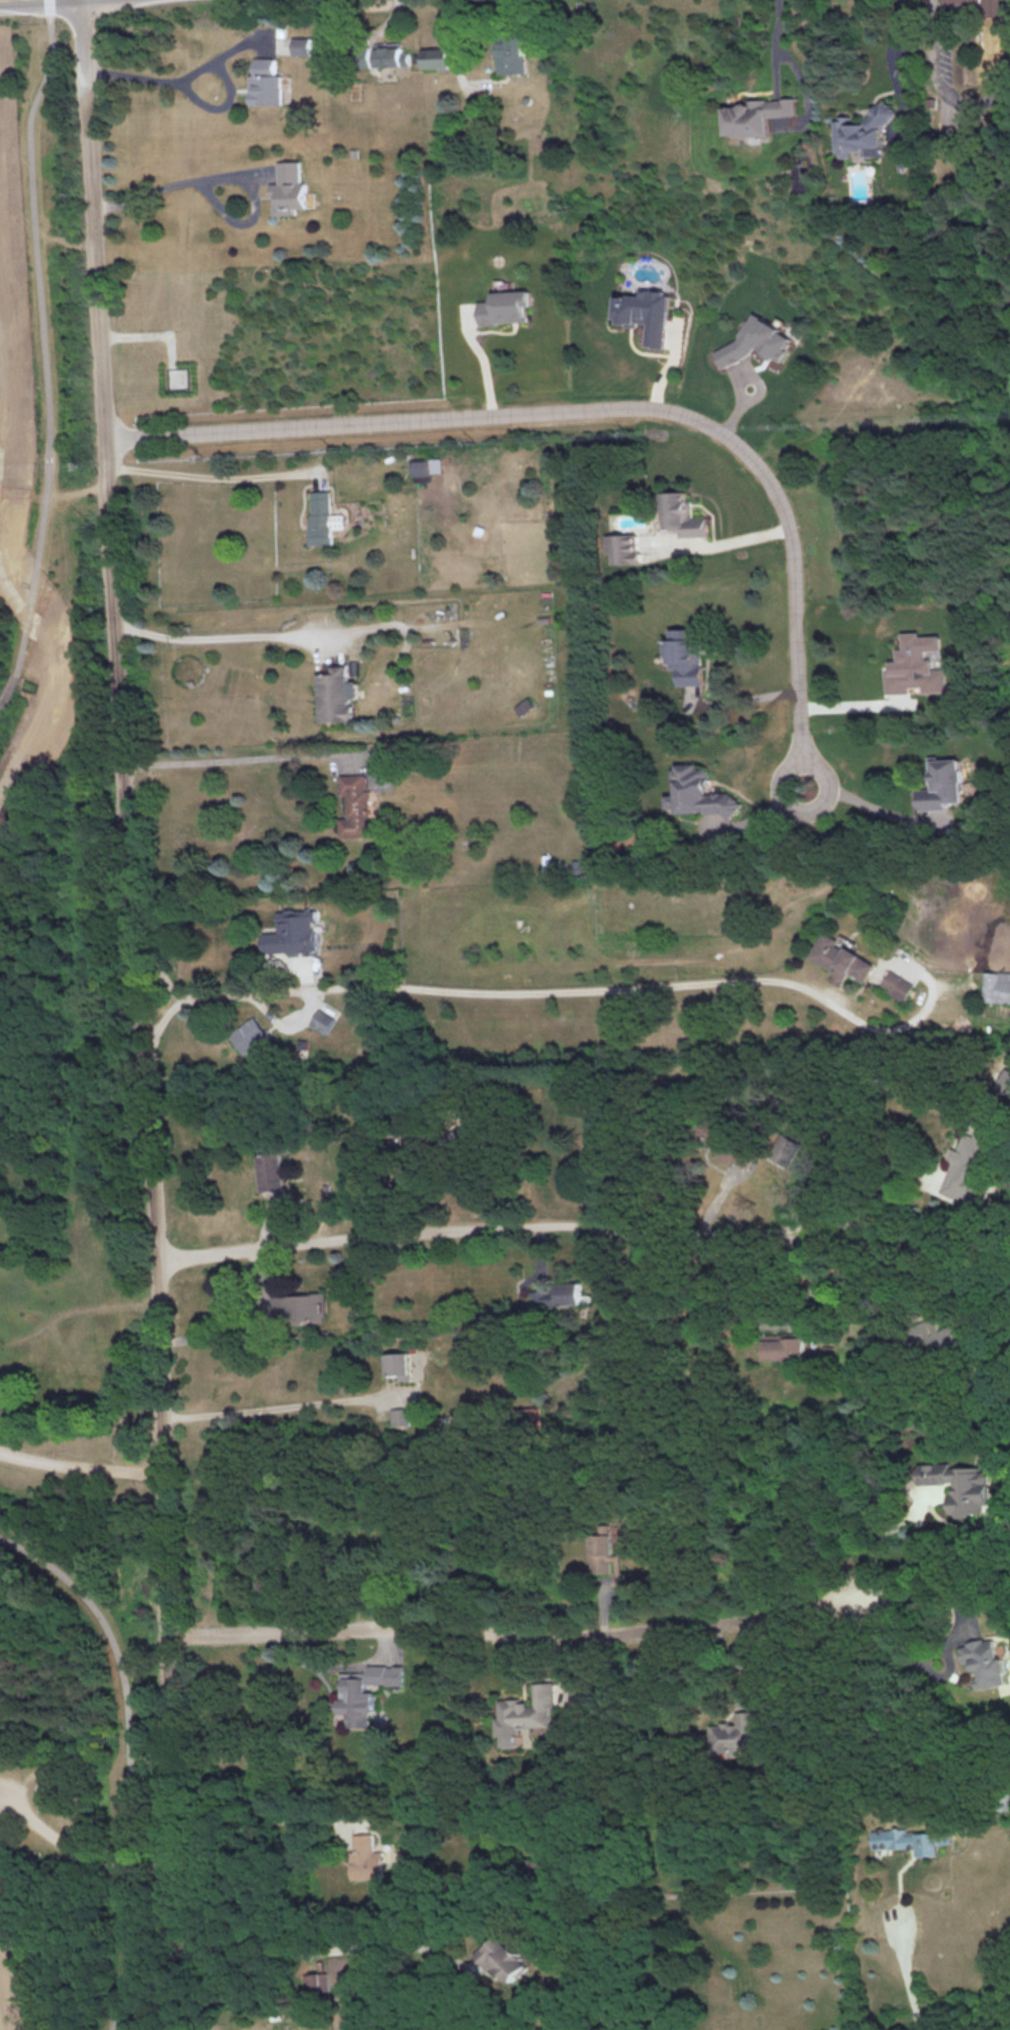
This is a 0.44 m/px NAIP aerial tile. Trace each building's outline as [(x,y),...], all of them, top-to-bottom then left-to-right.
[(984,1),(984,18),(1009,16),(1008,0),(943,0),(943,3),(984,1)] [(311,54),(311,37),(293,36),(293,53),(311,54)] [(499,37),(499,72),(527,72),(526,36),(499,37)] [(377,65),(410,64),(410,51),(402,52),(402,43),(376,44),(377,65)] [(452,67),(451,47),(423,48),(424,67),(452,67)] [(251,104),(282,104),(282,74),(277,74),(277,57),(256,57),(256,75),(253,75),(253,91),(251,91),(251,104)] [(770,116),(797,115),(797,99),(726,101),(727,135),(771,134),(770,116)] [(885,155),(884,127),(900,111),(888,99),(884,99),(867,117),(867,123),(861,123),(852,113),(846,119),(836,119),(837,150),(844,156),(853,156),(853,151),(861,151),(866,155),(885,155)] [(278,161),(279,183),(272,183),(273,214),(296,214),(295,207),(307,207),(306,182),(301,182),(301,160),(278,161)] [(479,323),(526,322),(526,305),(530,305),(530,289),(493,290),(494,300),(478,300),(479,323)] [(667,347),(672,291),(642,289),(642,296),(618,294),(616,322),(640,324),(640,322),(649,322),(647,345),(667,347)] [(716,350),(724,367),(751,355),(755,347),(782,362),(794,338),(783,332),(781,326),(754,311),(738,340),(716,350)] [(440,457),(411,458),(412,481),(430,480),(430,472),(441,471),(440,457)] [(330,490),(310,490),(312,544),(332,543),(330,490)] [(680,536),(709,536),(708,516),(692,516),(691,490),(664,491),(665,527),(680,527),(680,536)] [(639,562),(639,533),(606,534),(607,553),(614,553),(614,563),(639,562)] [(678,685),(702,684),(702,627),(670,628),(670,637),(666,637),(666,655),(670,655),(670,668),(678,668),(678,685)] [(943,634),(921,635),(921,631),(904,631),(904,648),(898,648),(898,660),(892,660),(892,669),(886,670),(887,692),(911,692),(911,686),(923,685),(923,692),(948,691),(947,668),(935,668),(934,657),(928,657),(927,650),(943,649),(943,634)] [(320,721),(353,720),(352,697),(357,696),(356,680),(348,680),(348,674),(356,674),(356,662),(325,663),(326,673),(318,674),(320,721)] [(920,809),(947,809),(947,802),(962,802),(962,758),(933,759),(933,788),(919,788),(920,809)] [(708,792),(710,767),(697,767),(698,763),(676,762),(674,794),(666,793),(665,806),(678,807),(678,811),(739,814),(740,793),(708,792)] [(342,773),(343,793),(349,793),(350,817),(341,817),(342,836),(372,836),(371,789),(368,789),(367,773),(342,773)] [(265,952),(317,951),(316,920),(318,920),(318,908),(279,909),(279,919),(283,919),(284,931),(264,932),(265,952)] [(811,956),(835,971),(830,979),(842,986),(851,972),(866,981),(877,963),(849,946),(846,949),(838,944),(840,939),(826,931),(811,956)] [(906,1000),(915,982),(889,970),(880,988),(906,1000)] [(990,971),(989,1001),(1009,1001),(1009,972),(990,971)] [(328,1032),(335,1015),(318,1008),(311,1025),(328,1032)] [(270,1035),(255,1015),(231,1034),(246,1053),(270,1035)] [(1006,1068),(998,1089),(1009,1093),(1009,1070),(1006,1068)] [(941,1191),(984,1206),(991,1186),(980,1182),(998,1131),(978,1123),(973,1136),(964,1133),(958,1149),(951,1147),(947,1159),(951,1160),(941,1191)] [(740,1168),(750,1148),(711,1129),(706,1140),(716,1146),(712,1154),(740,1168)] [(767,1160),(787,1167),(796,1140),(775,1133),(767,1160)] [(259,1154),(260,1190),(283,1189),(282,1147),(268,1148),(268,1154),(259,1154)] [(556,1283),(556,1290),(532,1290),(532,1305),(580,1304),(579,1282),(556,1283)] [(272,1294),(273,1321),(324,1320),(323,1293),(272,1294)] [(765,1360),(804,1359),(803,1333),(765,1334),(765,1360)] [(412,1379),(411,1352),(388,1352),(389,1373),(400,1373),(400,1380),(412,1379)] [(537,1422),(536,1406),(524,1407),(524,1423),(537,1422)] [(392,1407),(392,1425),(409,1425),(408,1407),(392,1407)] [(992,1511),(991,1471),(982,1471),(982,1466),(951,1467),(951,1462),(917,1463),(917,1485),(949,1485),(950,1516),(971,1516),(971,1511),(992,1511)] [(592,1572),(613,1571),(613,1587),(630,1587),(630,1573),(621,1573),(620,1554),(612,1555),(611,1534),(590,1535),(592,1572)] [(979,1689),(1006,1683),(1004,1673),(1008,1672),(1004,1656),(999,1657),(995,1637),(959,1645),(963,1662),(973,1660),(979,1689)] [(341,1671),(340,1712),(348,1713),(348,1726),(369,1726),(369,1710),(375,1711),(376,1691),(367,1690),(367,1683),(403,1684),(404,1664),(368,1664),(368,1672),(341,1671)] [(500,1699),(501,1716),(497,1716),(498,1736),(502,1735),(502,1746),(526,1745),(526,1731),(553,1730),(552,1706),(555,1705),(554,1681),(534,1682),(535,1702),(523,1703),(523,1698),(500,1699)] [(712,1723),(713,1754),(757,1752),(755,1710),(737,1711),(737,1722),(712,1723)] [(870,1831),(872,1849),(913,1848),(914,1854),(938,1853),(936,1831),(905,1831),(870,1831)] [(354,1833),(355,1851),(351,1851),(352,1878),(386,1877),(385,1850),(374,1850),(374,1832),(354,1833)] [(486,1947),(483,1944),(476,1952),(511,1983),(530,1963),(498,1934),(486,1947)]
